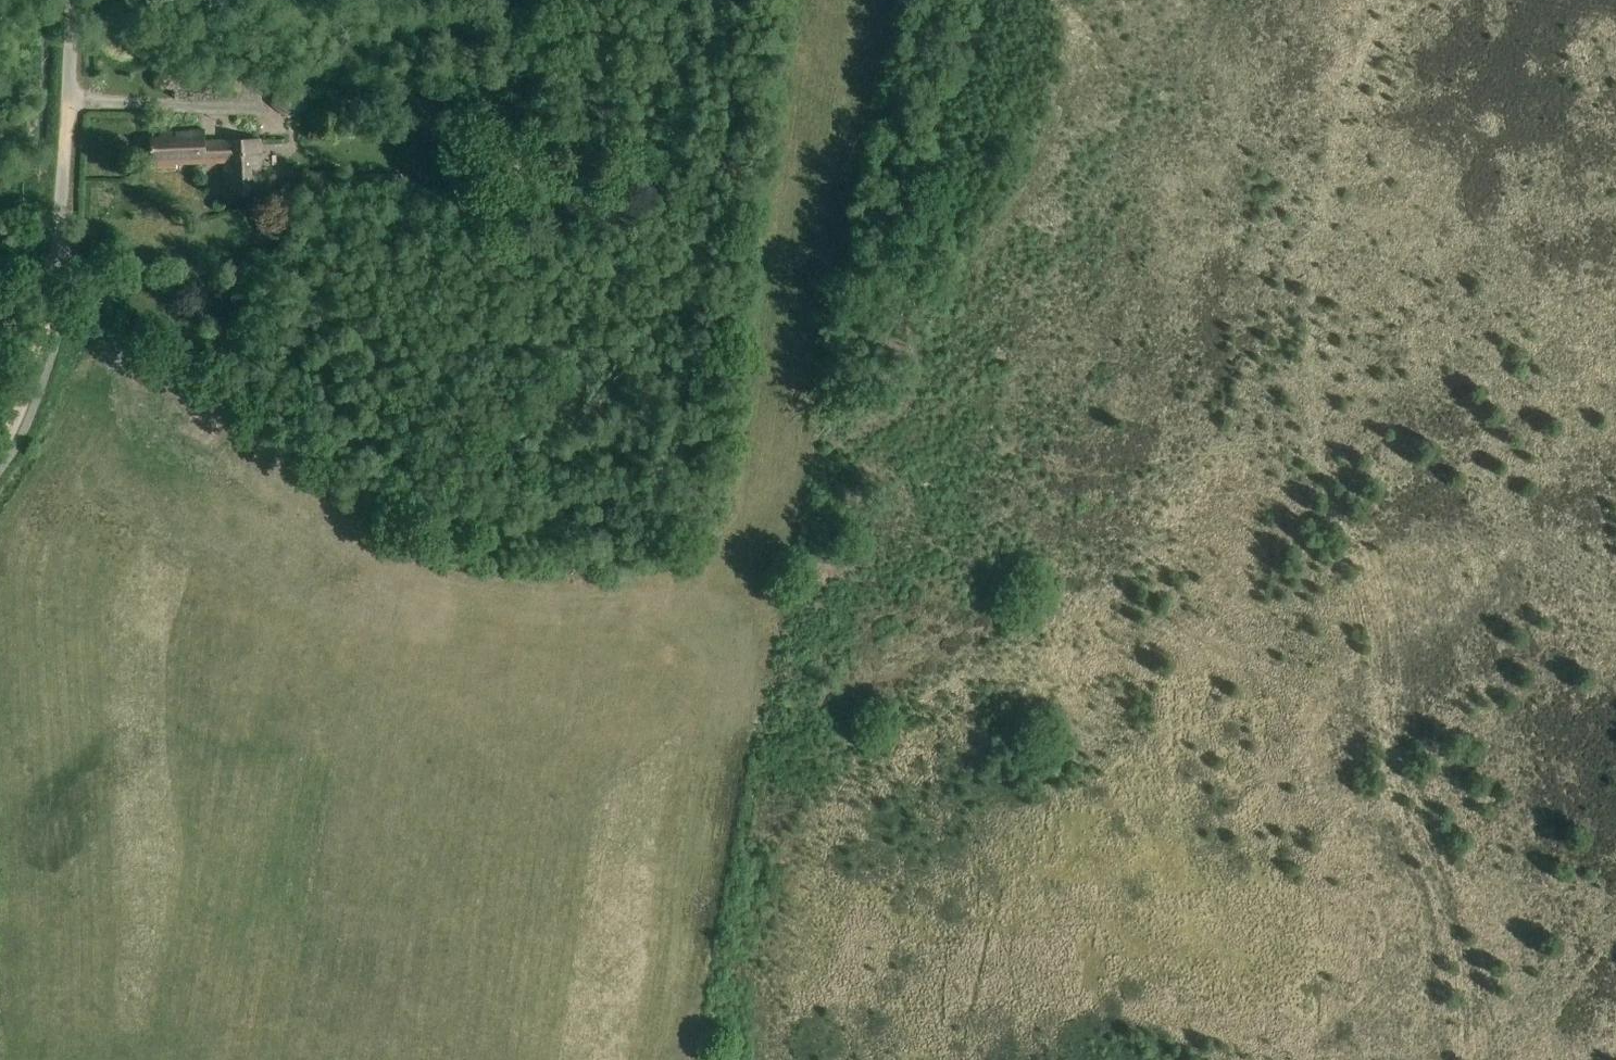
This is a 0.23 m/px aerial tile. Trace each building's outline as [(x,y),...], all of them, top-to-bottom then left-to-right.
[(206,141),(204,131),(161,132),(162,139),(152,139),(153,168),(177,168),(177,164),(225,163),(225,194),(262,193),(260,140),(206,141)]
